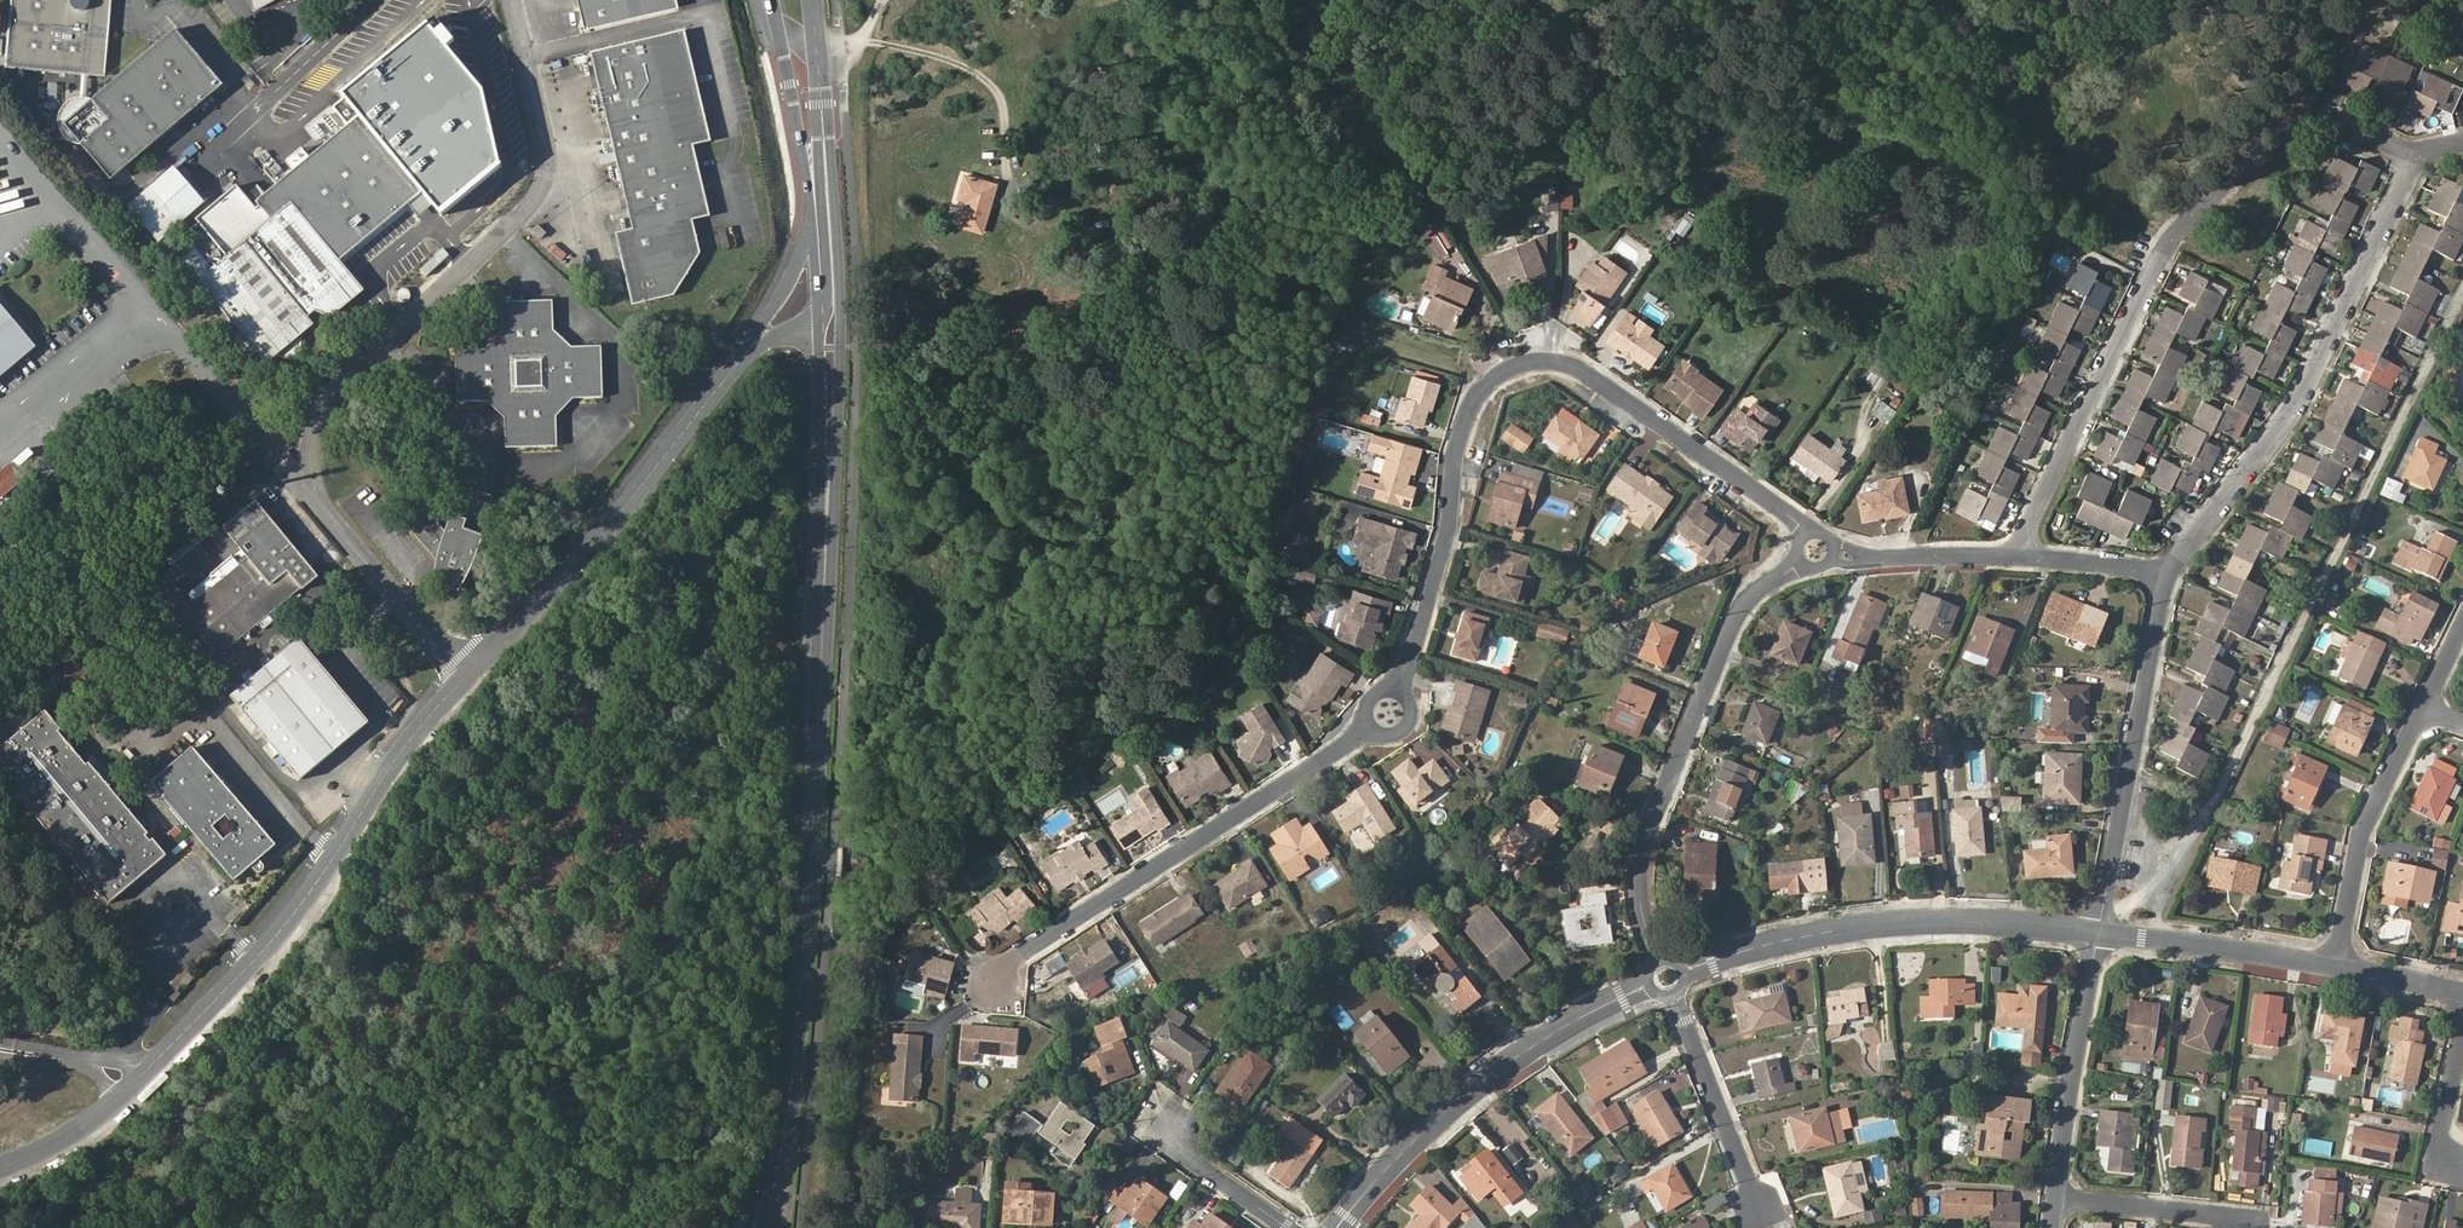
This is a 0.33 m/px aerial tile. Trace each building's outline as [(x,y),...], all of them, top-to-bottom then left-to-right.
[(43,72),(66,74),(66,70),(103,74),(110,0),(10,0),(4,64),(44,68),(43,72)] [(106,79),(114,0),(110,0),(103,74),(66,70),(66,74),(106,79)] [(257,12),(278,0),(255,0),(257,12)] [(587,31),(676,11),(673,0),(580,0),(587,31)] [(2420,16),(2420,15),(2412,7),(2412,8),(2420,16)] [(2404,26),(2413,30),(2420,16),(2412,8),(2404,26)] [(341,94),(360,117),(424,196),(440,215),(500,167),(484,91),(429,23),(341,94)] [(83,145),(112,181),(224,87),(178,31),(84,109),(81,109),(76,110),(72,113),(68,116),(66,120),(64,123),(64,127),(65,133),(66,136),(68,139),(72,142),(78,145),(83,145)] [(693,224),(710,220),(695,149),(711,145),(686,35),(683,36),(708,142),(691,146),(706,216),(689,221),(697,257),(670,300),(675,299),(700,258),(693,224)] [(691,146),(708,142),(683,36),(593,55),(633,232),(617,236),(633,308),(670,300),(697,257),(689,221),(706,216),(691,146)] [(2442,58),(2448,63),(2457,50),(2451,44),(2442,58)] [(2364,96),(2372,77),(2379,80),(2390,55),(2367,45),(2356,69),(2348,65),(2339,84),(2364,96)] [(2412,94),(2404,90),(2415,67),(2390,55),(2379,80),(2386,83),(2378,102),(2403,114),(2406,107),(2412,94)] [(4,64),(4,68),(43,72),(44,68),(4,64)] [(2406,107),(2430,118),(2435,106),(2437,101),(2444,103),(2453,84),(2432,74),(2423,92),(2414,88),(2412,94),(2406,107)] [(2435,106),(2442,109),(2444,103),(2437,101),(2435,106)] [(314,312),(331,317),(363,291),(341,264),(424,196),(360,117),(277,187),(291,205),(213,270),(196,249),(182,260),(183,261),(185,266),(236,329),(235,350),(236,350),(237,351),(239,354),(243,356),(245,356),(247,356),(252,354),(255,353),(257,353),(265,364),(277,355),(278,355),(279,357),(283,360),(287,361),(292,360),(297,357),(299,358),(301,335),(313,325),(307,318),(314,312)] [(2350,183),(2369,193),(2382,169),(2361,160),(2358,167),(2334,156),(2324,176),(2348,188),(2350,183)] [(130,208),(159,243),(205,203),(176,169),(130,208)] [(958,226),(981,233),(995,185),(964,176),(957,198),(965,201),(958,226)] [(2360,206),(2343,197),(2348,188),(2324,176),(2323,179),(2326,181),(2315,204),(2334,214),(2331,219),(2343,225),(2349,228),(2360,206)] [(2455,203),(2462,186),(2443,176),(2436,192),(2448,198),(2445,203),(2462,213),(2462,206),(2455,203)] [(2445,203),(2448,198),(2436,192),(2427,209),(2446,219),(2443,225),(2462,235),(2462,213),(2445,203)] [(1676,226),(1684,231),(1694,216),(1687,211),(1676,226)] [(2318,246),(2336,254),(2349,228),(2343,225),(2331,219),(2326,229),(2307,220),(2297,241),(2313,249),(2316,250),(2318,246)] [(1440,254),(1456,244),(1443,223),(1427,233),(1440,254)] [(2454,261),(2462,242),(2462,235),(2443,225),(2439,234),(2420,224),(2412,240),(2424,246),(2428,238),(2447,248),(2444,256),(2454,261)] [(1532,272),(1544,273),(1545,228),(1484,251),(1489,262),(1493,260),(1498,275),(1521,266),(1523,271),(1530,267),(1532,272)] [(2061,232),(2051,263),(2070,269),(2080,239),(2061,232)] [(2424,246),(2412,240),(2405,256),(2425,265),(2432,250),(2444,256),(2447,248),(2428,238),(2424,246)] [(174,251),(181,260),(182,260),(196,249),(188,240),(174,251)] [(2329,268),(2312,259),(2316,250),(2313,249),(2297,241),(2284,267),(2303,276),(2301,281),(2318,290),(2329,268)] [(1573,304),(1591,317),(1628,264),(1604,247),(1596,257),(1595,255),(1584,271),(1592,277),(1573,304)] [(422,270),(428,276),(451,256),(445,249),(422,270)] [(2429,287),(2417,280),(2425,265),(2405,256),(2397,271),(2409,277),(2406,283),(2426,293),(2429,287)] [(2101,311),(2104,303),(2113,287),(2095,279),(2099,271),(2080,262),(2068,286),(2087,295),(2083,303),(2101,311)] [(1460,299),(1462,299),(1470,281),(1441,267),(1422,308),(1450,321),(1457,307),(1455,305),(1458,298),(1460,299)] [(2208,317),(2213,319),(2225,297),(2205,287),(2209,280),(2191,270),(2180,294),(2197,303),(2194,310),(2208,317)] [(2429,287),(2426,293),(2406,283),(2409,277),(2397,271),(2390,287),(2409,297),(2405,304),(2427,315),(2438,292),(2429,287)] [(2287,307),(2305,316),(2318,290),(2301,281),(2296,291),(2276,282),(2266,304),(2284,313),(2287,307)] [(411,298),(411,297),(411,295),(411,294),(410,292),(409,291),(408,290),(407,290),(405,289),(404,290),(402,290),(401,291),(400,292),(399,294),(399,295),(399,297),(399,298),(400,299),(401,300),(403,301),(404,301),(406,301),(407,301),(409,300),(410,299),(411,298)] [(2072,326),(2089,335),(2101,311),(2083,303),(2080,310),(2061,301),(2050,324),(2068,333),(2072,326)] [(2416,337),(2427,315),(2405,304),(2402,312),(2382,302),(2375,316),(2387,322),(2390,316),(2409,326),(2406,333),(2416,338),(2416,337)] [(37,348),(0,303),(0,378),(37,348)] [(575,401),(605,400),(603,350),(574,351),(556,333),(555,304),(503,305),(504,334),(487,353),(458,353),(459,404),(488,404),(506,421),(507,451),(558,450),(557,420),(575,401)] [(2286,355),(2298,331),(2280,322),(2284,313),(2266,304),(2253,329),(2271,339),(2268,346),(2286,355)] [(2177,331),(2196,340),(2208,317),(2194,310),(2189,307),(2185,315),(2167,306),(2155,330),(2173,339),(2177,331)] [(1648,331),(1636,323),(1630,319),(1635,312),(1629,307),(1607,337),(1616,343),(1617,342),(1624,346),(1625,346),(1626,345),(1627,345),(1628,346),(1630,346),(1630,348),(1631,349),(1632,351),(1649,363),(1663,342),(1648,331)] [(1648,331),(1652,325),(1640,316),(1636,323),(1648,331)] [(2387,322),(2375,316),(2367,332),(2387,343),(2394,327),(2403,332),(2406,333),(2409,326),(2390,316),(2387,322)] [(2082,349),(2071,344),(2064,341),(2068,333),(2050,324),(2038,349),(2057,358),(2053,365),(2070,373),(2076,362),(2082,349)] [(2387,343),(2395,347),(2403,332),(2394,327),(2387,343)] [(2177,379),(2188,356),(2170,346),(2173,339),(2155,330),(2144,354),(2161,362),(2158,370),(2177,379)] [(2391,364),(2379,358),(2387,343),(2367,332),(2359,349),(2371,355),(2368,362),(2388,371),(2391,364)] [(2071,344),(2075,337),(2068,333),(2064,341),(2071,344)] [(1616,343),(1630,353),(1632,351),(1631,349),(1630,348),(1630,346),(1628,346),(1627,345),(1626,345),(1625,346),(1624,346),(1617,342),(1616,343)] [(2257,370),(2274,378),(2286,355),(2268,346),(2264,353),(2246,344),(2233,368),(2250,376),(2253,377),(2257,370)] [(2391,364),(2388,371),(2368,362),(2371,355),(2359,349),(2351,364),(2365,371),(2371,374),(2367,381),(2389,392),(2400,369),(2391,364)] [(1695,368),(1697,366),(1683,356),(1680,360),(1691,368),(1694,367),(1695,368)] [(1693,407),(1701,413),(1721,386),(1695,368),(1694,367),(1691,368),(1680,360),(1666,380),(1670,382),(1679,389),(1684,392),(1687,391),(1690,393),(1686,398),(1686,399),(1694,405),(1693,407)] [(2041,389),(2058,397),(2070,373),(2053,365),(2050,373),(2030,363),(2018,387),(2037,396),(2041,389)] [(2244,412),(2251,415),(2263,390),(2247,381),(2250,376),(2233,368),(2230,366),(2218,389),(2237,399),(2233,407),(2244,412)] [(1428,396),(1431,397),(1438,374),(1412,367),(1405,390),(1401,389),(1394,410),(1421,418),(1426,401),(1428,396)] [(2449,369),(2451,399),(2461,399),(2459,368),(2449,369)] [(2146,393),(2165,402),(2177,379),(2158,370),(2154,377),(2137,369),(2126,391),(2134,396),(2143,400),(2146,393)] [(2365,371),(2361,378),(2367,381),(2371,374),(2365,371)] [(2367,381),(2361,378),(2357,386),(2363,389),(2367,381)] [(2368,411),(2377,416),(2389,392),(2367,381),(2363,389),(2357,386),(2344,379),(2336,395),(2348,401),(2352,393),(2372,403),(2368,411)] [(2039,435),(2044,425),(2051,412),(2034,403),(2037,396),(2018,387),(2017,390),(2007,410),(2026,420),(2023,427),(2039,435)] [(1679,389),(1678,391),(1686,398),(1690,393),(1687,391),(1684,392),(1679,389)] [(2157,418),(2139,408),(2143,400),(2134,396),(2126,391),(2113,417),(2130,425),(2127,432),(2135,436),(2146,441),(2157,418)] [(2348,401),(2336,395),(2329,410),(2349,420),(2356,405),(2368,411),(2372,403),(2352,393),(2348,401)] [(1873,409),(1888,421),(1897,409),(1883,397),(1873,409)] [(1764,426),(1769,429),(1778,416),(1754,400),(1746,411),(1742,418),(1732,411),(1721,427),(1749,447),(1758,436),(1764,426)] [(2222,431),(2232,435),(2244,412),(2233,407),(2225,403),(2221,409),(2204,401),(2192,424),(2208,432),(2218,437),(2222,431)] [(1746,411),(1737,405),(1732,411),(1742,418),(1746,411)] [(2353,441),(2342,435),(2349,420),(2329,410),(2321,425),(2333,431),(2330,438),(2350,448),(2353,441)] [(1576,452),(1580,455),(1596,431),(1578,418),(1572,425),(1569,427),(1565,424),(1564,419),(1554,413),(1540,432),(1558,444),(1555,449),(1571,459),(1576,452)] [(1501,433),(1520,446),(1529,433),(1510,420),(1501,433)] [(2177,447),(2195,455),(2191,463),(2210,472),(2222,448),(2204,439),(2208,432),(2192,424),(2189,422),(2177,447)] [(2010,451),(2027,459),(2039,435),(2023,427),(2019,435),(1999,425),(1987,450),(2006,458),(2010,451)] [(2350,448),(2330,438),(2333,431),(2321,425),(2313,442),(2333,451),(2330,458),(2345,466),(2352,469),(2363,446),(2353,441),(2350,448)] [(1758,436),(1762,439),(1769,429),(1764,426),(1758,436)] [(2115,456),(2134,466),(2146,441),(2135,436),(2127,432),(2123,439),(2106,431),(2094,455),(2111,463),(2115,456)] [(1792,451),(1829,477),(1843,457),(1807,432),(1792,451)] [(2408,480),(2433,491),(2447,460),(2435,454),(2439,445),(2420,437),(2406,469),(2407,470),(2411,472),(2408,480)] [(1357,483),(1399,496),(1409,464),(1413,465),(1416,454),(1387,445),(1377,475),(1370,473),(1372,467),(1362,464),(1357,483)] [(2020,474),(2003,465),(2006,458),(1987,450),(1983,459),(1976,473),(1995,482),(1991,490),(2008,498),(2016,483),(2020,474)] [(2323,485),(2333,490),(2345,466),(2330,458),(2323,455),(2319,463),(2299,453),(2291,469),(2303,475),(2307,467),(2327,477),(2323,485)] [(2172,485),(2191,493),(2203,470),(2209,473),(2210,472),(2191,463),(2185,460),(2181,468),(2162,459),(2151,482),(2169,491),(2172,485)] [(0,467),(0,500),(25,479),(9,460),(0,467)] [(1642,518),(1649,523),(1669,493),(1654,482),(1650,483),(1646,480),(1645,476),(1644,476),(1624,461),(1607,485),(1640,508),(1646,512),(1642,518)] [(1354,482),(1357,483),(1362,464),(1360,463),(1354,482)] [(1507,470),(1499,467),(1496,478),(1504,481),(1507,470)] [(2299,491),(2304,494),(2311,479),(2323,485),(2327,477),(2307,467),(2303,475),(2291,469),(2284,484),(2299,491)] [(1489,516),(1510,523),(1518,497),(1530,500),(1536,478),(1507,470),(1504,481),(1496,478),(1491,496),(1494,497),(1489,516)] [(2110,509),(2102,505),(2114,482),(2090,470),(2079,494),(2086,498),(2076,516),(2101,528),(2110,509)] [(1654,482),(1656,480),(1646,473),(1644,476),(1645,476),(1646,480),(1650,483),(1654,482)] [(1887,514),(1908,510),(1901,475),(1879,479),(1881,487),(1857,491),(1862,515),(1882,512),(1881,508),(1885,507),(1886,511),(1887,514)] [(2377,491),(2392,499),(2400,482),(2385,475),(2377,491)] [(2304,513),(2292,507),(2299,491),(2284,484),(2279,482),(2271,497),(2277,499),(2284,504),(2281,509),(2301,519),(2304,513)] [(1979,513),(1996,522),(2008,498),(1991,490),(1987,497),(1969,488),(1957,512),(1975,520),(1979,513)] [(430,512),(411,528),(439,561),(450,573),(453,577),(463,588),(482,536),(496,499),(468,489),(457,518),(451,535),(448,532),(430,512)] [(2134,521),(2141,524),(2153,501),(2129,489),(2117,512),(2110,509),(2101,528),(2125,540),(2134,521)] [(1485,515),(1489,516),(1494,497),(1491,496),(1485,515)] [(2304,513),(2301,519),(2281,509),(2284,504),(2277,499),(2271,497),(2263,513),(2283,523),(2279,530),(2293,537),(2301,540),(2313,517),(2304,513)] [(1720,555),(1735,534),(1721,524),(1719,525),(1714,522),(1718,517),(1703,506),(1704,504),(1696,498),(1677,526),(1700,542),(1715,552),(1720,555)] [(259,499),(227,527),(228,528),(233,534),(234,536),(267,509),(259,499)] [(1640,508),(1636,514),(1642,518),(1646,512),(1640,508)] [(267,509),(234,536),(242,545),(275,518),(267,509)] [(1404,537),(1411,539),(1414,526),(1360,509),(1354,531),(1377,538),(1369,562),(1394,570),(1404,537)] [(457,518),(453,517),(448,532),(451,535),(457,518)] [(1735,534),(1737,531),(1718,517),(1714,522),(1719,525),(1721,524),(1735,534)] [(305,589),(322,575),(275,518),(242,545),(252,557),(243,564),(235,554),(213,572),(214,574),(203,583),(209,592),(198,601),(185,611),(221,655),(260,623),(265,629),(267,627),(262,621),(274,611),(303,587),(305,589)] [(2271,556),(2281,561),(2293,537),(2279,530),(2271,526),(2267,533),(2247,524),(2240,540),(2252,546),(2257,538),(2275,548),(2271,556)] [(222,533),(227,539),(233,534),(228,528),(222,533)] [(2411,571),(2412,568),(2435,579),(2444,559),(2448,561),(2457,542),(2434,531),(2426,550),(2421,549),(2418,555),(2401,547),(2393,563),(2411,571)] [(463,588),(471,576),(486,538),(482,536),(463,588)] [(2239,557),(2253,564),(2259,550),(2271,556),(2275,548),(2257,538),(2252,546),(2240,540),(2233,554),(2239,557)] [(1697,547),(1712,557),(1715,552),(1700,542),(1697,547)] [(1476,584),(1514,596),(1527,552),(1503,545),(1498,562),(1501,564),(1499,571),(1495,570),(1481,566),(1476,584)] [(1273,562),(1285,566),(1288,556),(1276,552),(1273,562)] [(2256,586),(2245,580),(2253,564),(2239,557),(2233,554),(2225,571),(2236,576),(2233,582),(2253,592),(2256,586)] [(1285,566),(1299,570),(1302,560),(1288,556),(1285,566)] [(2435,579),(2438,581),(2448,561),(2444,559),(2435,579)] [(448,579),(450,573),(439,561),(437,575),(448,579)] [(2253,592),(2233,582),(2236,576),(2225,571),(2218,586),(2237,595),(2233,604),(2254,615),(2266,591),(2256,586),(2253,592)] [(460,593),(463,588),(453,577),(449,589),(460,593)] [(1369,618),(1378,620),(1383,603),(1387,604),(1390,593),(1354,582),(1343,616),(1344,616),(1347,620),(1344,631),(1366,637),(1369,624),(1368,622),(1369,618)] [(1405,593),(1414,596),(1417,585),(1408,582),(1405,593)] [(203,583),(191,592),(198,601),(209,592),(203,583)] [(1959,610),(1923,594),(1912,620),(1949,635),(1959,610)] [(2412,637),(2413,636),(2415,637),(2422,621),(2426,623),(2434,605),(2412,594),(2400,617),(2386,611),(2378,627),(2392,634),(2395,629),(2412,637)] [(1258,603),(1267,609),(1272,602),(1263,596),(1258,603)] [(1866,652),(1864,651),(1873,628),(1883,605),(1861,596),(1834,659),(1843,665),(1845,661),(1859,667),(1866,652)] [(2043,625),(2085,642),(2097,613),(2056,596),(2043,625)] [(2235,634),(2243,638),(2254,615),(2233,604),(2230,611),(2210,601),(2202,617),(2203,617),(2215,623),(2219,616),(2239,626),(2235,634)] [(1873,628),(1877,630),(1886,606),(1883,605),(1873,628)] [(1451,648),(1475,655),(1487,613),(1464,606),(1451,648)] [(267,627),(279,618),(274,611),(262,621),(267,627)] [(1336,628),(1344,631),(1347,620),(1344,616),(1343,616),(1340,615),(1336,628)] [(2203,617),(2195,633),(2201,636),(2208,639),(2221,646),(2229,630),(2235,634),(2239,626),(2219,616),(2215,623),(2203,617)] [(1536,631),(1565,640),(1569,626),(1540,617),(1536,631)] [(1987,672),(1996,676),(2012,636),(1997,630),(1999,626),(1982,619),(1976,632),(1980,634),(1973,652),(1992,660),(1987,672)] [(1947,639),(1949,635),(1912,620),(1911,624),(1947,639)] [(2415,637),(2418,638),(2426,623),(2422,621),(2415,637)] [(1640,658),(1664,668),(1678,633),(1654,623),(1640,658)] [(1776,656),(1798,665),(1811,634),(1786,624),(1782,633),(1785,635),(1776,656)] [(2012,636),(2013,632),(1999,626),(1997,630),(2012,636)] [(2392,634),(2409,643),(2412,637),(2395,629),(2392,634)] [(2339,677),(2364,689),(2373,670),(2369,668),(2381,641),(2359,631),(2354,642),(2347,659),(2339,677)] [(1976,632),(1969,650),(1973,652),(1980,634),(1976,632)] [(1782,633),(1773,655),(1776,656),(1785,635),(1782,633)] [(2226,667),(2213,661),(2221,646),(2208,639),(2201,636),(2193,651),(2206,657),(2203,665),(2223,674),(2226,667)] [(2347,638),(2339,655),(2347,659),(2354,642),(2347,638)] [(302,777),(368,722),(300,640),(234,695),(302,777)] [(2373,670),(2385,642),(2381,641),(2369,668),(2373,670)] [(1328,688),(1330,689),(1340,672),(1344,674),(1351,663),(1320,643),(1299,677),(1299,678),(1300,683),(1293,693),(1313,706),(1321,694),(1321,687),(1323,684),(1328,688)] [(2223,674),(2203,665),(2206,657),(2193,651),(2185,667),(2205,677),(2201,684),(2207,687),(2223,695),(2234,671),(2226,667),(2223,674)] [(1297,676),(1287,689),(1293,693),(1300,683),(1299,678),(1299,677),(1297,676)] [(1458,676),(1455,685),(1458,686),(1458,685),(1469,688),(1471,680),(1458,676)] [(1476,724),(1477,725),(1489,686),(1471,680),(1469,688),(1458,685),(1458,686),(1453,702),(1453,703),(1456,704),(1455,708),(1449,706),(1444,722),(1451,724),(1450,728),(1466,733),(1467,729),(1476,724)] [(1511,692),(1525,697),(1528,688),(1514,683),(1511,692)] [(1313,706),(1315,708),(1328,688),(1323,684),(1321,687),(1321,694),(1313,706)] [(1626,684),(1611,724),(1636,734),(1644,714),(1647,716),(1656,696),(1626,684)] [(2208,717),(2217,721),(2229,698),(2223,695),(2207,687),(2203,694),(2183,685),(2176,701),(2189,707),(2192,701),(2211,711),(2208,717)] [(2088,719),(2083,718),(2084,702),(2088,702),(2089,689),(2055,687),(2053,731),(2087,733),(2088,719)] [(2323,691),(2310,687),(2301,715),(2314,720),(2323,691)] [(1546,713),(1555,717),(1561,700),(1553,697),(1546,713)] [(1278,739),(1288,733),(1265,698),(1245,711),(1255,726),(1253,730),(1255,736),(1249,739),(1244,748),(1245,750),(1260,757),(1267,755),(1273,743),(1271,738),(1276,736),(1278,739)] [(2369,717),(2372,708),(2349,698),(2346,706),(2369,717)] [(2189,707),(2176,701),(2169,716),(2188,725),(2195,711),(2208,717),(2211,711),(2192,701),(2189,707)] [(35,718),(22,702),(0,720),(0,747),(35,718)] [(2328,742),(2357,755),(2362,744),(2357,742),(2364,728),(2368,730),(2373,719),(2369,717),(2346,706),(2337,702),(2328,721),(2336,725),(2328,742)] [(1743,734),(1767,743),(1779,713),(1755,703),(1743,734)] [(152,832),(92,761),(89,764),(61,730),(64,728),(48,709),(0,749),(0,769),(94,881),(97,878),(101,883),(98,886),(112,902),(170,854),(156,837),(153,839),(149,835),(152,832)] [(1636,734),(1639,736),(1647,716),(1644,714),(1636,734)] [(2200,751),(2188,744),(2195,729),(2191,727),(2188,725),(2169,716),(2168,717),(2175,720),(2169,735),(2180,741),(2176,749),(2196,759),(2200,751)] [(1942,722),(1926,720),(1919,738),(1930,739),(1936,739),(1942,722)] [(2289,729),(2274,722),(2270,732),(2285,739),(2289,729)] [(1466,733),(1474,735),(1477,725),(1476,724),(1467,729),(1466,733)] [(1247,727),(1242,736),(1249,739),(1255,736),(1253,730),(1247,727)] [(2357,742),(2362,744),(2368,730),(2364,728),(2357,742)] [(2266,740),(2281,747),(2285,739),(2270,732),(2266,740)] [(2176,768),(2197,779),(2209,755),(2200,751),(2196,759),(2176,749),(2180,741),(2169,735),(2160,752),(2180,761),(2176,768)] [(1916,758),(1938,757),(1936,739),(1930,739),(1919,738),(1914,738),(1916,758)] [(1938,757),(1956,756),(1955,740),(1936,739),(1938,757)] [(267,853),(278,843),(195,745),(154,779),(235,879),(247,869),(244,865),(250,861),(253,864),(254,865),(258,870),(260,871),(264,871),(266,869),(267,867),(267,865),(266,863),(265,861),(262,857),(259,853),(264,849),(267,853)] [(1201,786),(1202,781),(1207,778),(1211,785),(1221,779),(1223,783),(1232,777),(1213,746),(1184,765),(1182,769),(1174,774),(1186,795),(1199,787),(1201,786)] [(1623,758),(1596,747),(1582,780),(1604,789),(1613,767),(1619,769),(1623,758)] [(1432,789),(1433,786),(1449,772),(1434,753),(1426,760),(1427,763),(1421,768),(1419,765),(1410,754),(1395,766),(1406,780),(1419,797),(1422,794),(1426,795),(1432,789)] [(2295,753),(2277,794),(2284,798),(2302,756),(2295,753)] [(2046,802),(2079,803),(2081,756),(2047,755),(2046,802)] [(2302,756),(2284,798),(2303,807),(2312,787),(2316,789),(2325,767),(2302,756)] [(1704,814),(1728,824),(1746,779),(1758,784),(1761,776),(1725,760),(1704,814)] [(1182,769),(1183,765),(1184,765),(1182,762),(1170,768),(1174,774),(1182,769)] [(1519,770),(1527,774),(1531,766),(1523,762),(1519,770)] [(1580,785),(1607,797),(1619,769),(1613,767),(1604,789),(1582,780),(1580,785)] [(2429,768),(2411,806),(2435,817),(2441,803),(2452,780),(2429,768)] [(1162,819),(1173,814),(1151,779),(1139,786),(1144,793),(1143,800),(1115,816),(1128,837),(1143,828),(1144,823),(1147,821),(1149,824),(1161,817),(1162,819)] [(1401,784),(1415,800),(1419,797),(1406,780),(1401,784)] [(1375,836),(1395,824),(1368,781),(1359,787),(1362,791),(1351,798),(1335,808),(1347,827),(1364,817),(1375,836)] [(1915,783),(1901,784),(1901,797),(1916,796),(1915,783)] [(1992,786),(1994,801),(2002,800),(2001,794),(2001,785),(1992,786)] [(1186,795),(1188,797),(1200,790),(1199,787),(1186,795)] [(1359,787),(1348,793),(1351,798),(1362,791),(1359,787)] [(2303,807),(2307,808),(2316,789),(2312,787),(2303,807)] [(1531,837),(1536,843),(1561,818),(1542,799),(1531,809),(1536,814),(1539,818),(1526,830),(1523,827),(1519,823),(1494,848),(1511,864),(1522,852),(1519,849),(1531,837)] [(1958,855),(1983,852),(1979,801),(1966,802),(1963,799),(1956,799),(1954,804),(1958,855)] [(2003,813),(2022,814),(2022,799),(2002,800),(2003,813)] [(1863,803),(1843,805),(1844,819),(1864,818),(1863,803)] [(2435,817),(2444,822),(2451,807),(2441,803),(2435,817)] [(1923,852),(1934,851),(1931,815),(1913,817),(1912,804),(1894,805),(1894,818),(1897,818),(1898,828),(1906,828),(1908,857),(1923,855),(1923,852)] [(1598,826),(1614,834),(1620,821),(1599,810),(1597,815),(1603,818),(1598,826)] [(1536,814),(1523,827),(1526,830),(1539,818),(1536,814)] [(1279,826),(1281,830),(1286,829),(1289,829),(1294,825),(1297,822),(1300,819),(1297,815),(1279,826)] [(1597,815),(1592,823),(1598,826),(1603,818),(1597,815)] [(1843,865),(1874,861),(1870,817),(1864,818),(1844,819),(1840,820),(1843,865)] [(1322,852),(1331,847),(1314,818),(1305,823),(1297,822),(1294,825),(1289,829),(1286,829),(1282,838),(1275,843),(1294,872),(1311,862),(1305,850),(1311,846),(1322,852)] [(1767,835),(1771,840),(1786,828),(1783,824),(1767,835)] [(1080,830),(1071,836),(1071,838),(1072,838),(1074,840),(1083,835),(1080,830)] [(1082,863),(1085,863),(1096,857),(1098,860),(1109,853),(1097,832),(1086,839),(1083,835),(1074,840),(1072,838),(1071,838),(1046,854),(1061,878),(1077,868),(1078,865),(1082,863)] [(2315,871),(2321,872),(2328,839),(2296,832),(2289,862),(2283,861),(2277,888),(2304,893),(2309,870),(2315,871)] [(1522,852),(1527,856),(1538,845),(1536,843),(1531,837),(1519,849),(1522,852)] [(2029,877),(2071,873),(2068,838),(2047,839),(2048,852),(2027,854),(2029,877)] [(1711,879),(1714,879),(1716,847),(1687,845),(1685,896),(1713,897),(1714,893),(1710,892),(1711,879)] [(2433,866),(2445,868),(2448,851),(2438,848),(2435,848),(2433,866)] [(262,857),(267,853),(264,849),(259,853),(262,857)] [(1219,877),(1233,900),(1269,877),(1254,851),(1244,857),(1246,860),(1219,877)] [(2208,883),(2252,893),(2257,869),(2212,860),(2208,883)] [(247,869),(253,864),(250,861),(244,865),(247,869)] [(1791,894),(1808,892),(1805,863),(1770,866),(1772,889),(1790,887),(1791,894)] [(2390,864),(2384,891),(2387,891),(2406,896),(2408,896),(2409,892),(2428,895),(2433,874),(2390,864)] [(2304,893),(2310,894),(2315,871),(2309,870),(2304,893)] [(1002,876),(979,896),(980,897),(986,904),(1009,885),(1002,876)] [(1017,907),(1020,911),(1039,895),(1025,878),(1012,888),(1009,885),(986,904),(980,897),(972,904),(989,924),(997,918),(1000,922),(1011,912),(1010,910),(1014,908),(1015,910),(1017,907)] [(1144,914),(1154,932),(1194,909),(1195,910),(1203,905),(1192,887),(1184,891),(1182,891),(1144,914)] [(2444,927),(2455,930),(2458,921),(2462,922),(2462,887),(2460,905),(2449,903),(2444,927)] [(2385,900),(2405,904),(2406,896),(2387,891),(2385,900)] [(2408,896),(2427,900),(2428,895),(2409,892),(2408,896)] [(1607,927),(1605,908),(1609,907),(1607,894),(1590,896),(1591,909),(1566,912),(1570,946),(1612,941),(1611,927),(1607,927)] [(1684,904),(1713,906),(1713,897),(1685,896),(1684,904)] [(1507,976),(1528,958),(1486,908),(1465,927),(1507,976)] [(1106,968),(1103,963),(1121,952),(1108,932),(1091,942),(1086,946),(1071,955),(1087,980),(1106,968)] [(1452,976),(1449,974),(1458,967),(1430,932),(1414,944),(1425,958),(1412,968),(1429,990),(1436,985),(1437,987),(1437,988),(1438,990),(1440,992),(1441,993),(1444,994),(1447,994),(1449,993),(1451,992),(1458,1001),(1452,1005),(1461,1015),(1482,997),(1466,977),(1454,986),(1455,984),(1455,982),(1454,980),(1453,978),(1452,976)] [(928,981),(947,986),(956,952),(937,947),(936,951),(935,955),(930,954),(927,949),(915,946),(910,967),(922,971),(921,973),(929,975),(928,981)] [(1063,956),(1051,962),(1054,970),(1066,964),(1063,956)] [(183,979),(188,984),(196,975),(191,970),(183,979)] [(1953,1003),(1973,1003),(1973,986),(1964,986),(1964,982),(1933,982),(1933,998),(1933,1016),(1953,1016),(1953,1003)] [(1742,1030),(1791,1019),(1784,985),(1772,987),(1773,996),(1736,1004),(1742,1030)] [(1998,1024),(2027,1026),(2025,1049),(2041,1051),(2047,988),(2022,986),(2021,996),(2001,994),(1998,1024)] [(171,994),(175,998),(182,990),(179,987),(174,992),(174,991),(171,994)] [(1861,1017),(1868,1015),(1866,1004),(1864,1004),(1862,990),(1842,993),(1843,1000),(1828,1002),(1831,1023),(1845,1020),(1844,1018),(1861,1015),(1861,1017)] [(1842,993),(1827,996),(1828,1002),(1843,1000),(1842,993)] [(2249,1042),(2275,1045),(2282,999),(2255,995),(2249,1042)] [(1933,1020),(1933,1016),(1933,998),(1923,998),(1923,1020),(1933,1020)] [(2186,1041),(2209,1050),(2225,1007),(2202,998),(2186,1041)] [(2150,1057),(2155,1021),(2158,1007),(2131,1003),(2128,1022),(2132,1022),(2128,1055),(2150,1057)] [(1195,1070),(1208,1051),(1178,1029),(1186,1018),(1169,1005),(1162,1014),(1171,1020),(1155,1042),(1195,1070)] [(2155,1021),(2168,1023),(2170,1008),(2158,1007),(2155,1021)] [(1373,1012),(1362,1020),(1367,1026),(1377,1018),(1373,1012)] [(2331,1060),(2354,1065),(2363,1019),(2325,1012),(2321,1034),(2336,1038),(2331,1060)] [(1813,1028),(1819,1027),(1818,1015),(1811,1017),(1813,1028)] [(2418,1018),(2402,1015),(2400,1026),(2416,1030),(2418,1018)] [(980,1043),(1019,1046),(1021,1020),(967,1016),(965,1051),(979,1052),(980,1043)] [(1389,1074),(1409,1057),(1378,1017),(1377,1018),(1367,1026),(1357,1033),(1389,1074)] [(1099,1086),(1133,1072),(1120,1039),(1125,1037),(1119,1020),(1098,1029),(1107,1053),(1089,1061),(1099,1086)] [(2391,1077),(2415,1083),(2423,1046),(2419,1044),(2422,1031),(2416,1030),(2400,1026),(2393,1024),(2390,1038),(2398,1040),(2391,1077)] [(920,1069),(922,1067),(925,1029),(899,1026),(894,1091),(919,1093),(921,1079),(919,1076),(920,1069)] [(1639,1062),(1628,1042),(1622,1045),(1633,1066),(1639,1062)] [(1975,1066),(1982,1066),(1983,1044),(1976,1043),(1975,1066)] [(1602,1100),(1646,1074),(1639,1062),(1633,1066),(1622,1045),(1581,1069),(1592,1090),(1577,1099),(1593,1118),(1608,1109),(1602,1100)] [(2024,1067),(2042,1068),(2043,1052),(2041,1051),(2025,1049),(2024,1067)] [(1241,1108),(1244,1104),(1225,1090),(1251,1053),(1248,1051),(1218,1092),(1241,1108)] [(1869,1075),(1881,1073),(1879,1051),(1866,1052),(1869,1075)] [(1244,1104),(1271,1067),(1251,1053),(1225,1090),(1244,1104)] [(1762,1098),(1787,1092),(1780,1058),(1754,1064),(1762,1098)] [(2191,1083),(2212,1086),(2214,1076),(2193,1072),(2191,1083)] [(1348,1102),(1353,1107),(1364,1096),(1345,1077),(1321,1101),(1335,1115),(1348,1102)] [(2167,1079),(2155,1077),(2152,1105),(2164,1106),(2167,1079)] [(2241,1087),(2253,1088),(2254,1078),(2243,1077),(2241,1087)] [(1657,1147),(1682,1133),(1659,1093),(1633,1107),(1657,1147)] [(2264,1110),(2283,1112),(2285,1096),(2264,1093),(2262,1109),(2264,1109),(2264,1110)] [(1572,1156),(1594,1139),(1559,1095),(1538,1112),(1572,1156)] [(1978,1152),(2019,1158),(2024,1119),(2028,1120),(2030,1103),(1991,1097),(1986,1133),(1981,1132),(1978,1152)] [(1492,1104),(1499,1113),(1506,1107),(1500,1099),(1492,1104)] [(2262,1131),(2264,1110),(2264,1109),(2262,1109),(2233,1104),(2231,1128),(2237,1129),(2233,1170),(2240,1171),(2239,1184),(2257,1187),(2260,1162),(2251,1161),(2254,1130),(2262,1131)] [(1059,1145),(1078,1158),(1087,1146),(1083,1143),(1094,1128),(1061,1105),(1041,1132),(1059,1145)] [(1606,1135),(1627,1122),(1616,1105),(1608,1109),(1593,1118),(1606,1135)] [(1800,1151),(1844,1140),(1842,1131),(1839,1115),(1838,1112),(1828,1114),(1827,1108),(1792,1116),(1800,1151)] [(1842,1131),(1854,1129),(1850,1112),(1839,1115),(1842,1131)] [(2109,1168),(2131,1171),(2139,1116),(2107,1112),(2106,1122),(2100,1121),(2097,1144),(2112,1146),(2109,1168)] [(1013,1131),(1028,1141),(1041,1124),(1026,1113),(1013,1131)] [(2202,1151),(2198,1150),(2201,1128),(2205,1129),(2206,1119),(2176,1116),(2172,1150),(2177,1150),(2175,1164),(2200,1167),(2202,1151)] [(2349,1153),(2392,1162),(2397,1139),(2380,1135),(2381,1132),(2355,1126),(2349,1153)] [(984,1157),(997,1158),(998,1135),(992,1130),(979,1143),(978,1155),(975,1153),(969,1160),(977,1166),(984,1157)] [(2260,1162),(2264,1162),(2267,1132),(2262,1131),(2254,1130),(2251,1161),(2260,1162)] [(1270,1174),(1290,1188),(1313,1155),(1293,1141),(1270,1174)] [(1522,1161),(1525,1159),(1512,1144),(1510,1146),(1516,1155),(1522,1161)] [(1071,1168),(1078,1158),(1059,1145),(1052,1154),(1071,1168)] [(1517,1165),(1522,1161),(1516,1155),(1510,1146),(1505,1150),(1517,1165)] [(1509,1204),(1522,1194),(1488,1149),(1474,1160),(1478,1164),(1461,1177),(1481,1201),(1497,1188),(1509,1204)] [(1652,1164),(1659,1160),(1652,1151),(1646,1155),(1652,1164)] [(1474,1160),(1458,1173),(1461,1177),(1478,1164),(1474,1160)] [(1859,1193),(1868,1191),(1860,1161),(1831,1168),(1836,1192),(1832,1193),(1838,1217),(1863,1211),(1859,1193)] [(2333,1212),(2342,1213),(2345,1182),(2337,1181),(2338,1168),(2315,1164),(2313,1191),(2310,1212),(2304,1212),(2303,1224),(2332,1226),(2333,1212)] [(1667,1210),(1691,1196),(1673,1166),(1642,1184),(1647,1192),(1654,1188),(1667,1210)] [(1831,1168),(1827,1169),(1832,1193),(1836,1192),(1831,1168)] [(2228,1183),(2239,1184),(2240,1171),(2233,1170),(2230,1169),(2228,1183)] [(1121,1205),(1148,1225),(1166,1199),(1140,1180),(1121,1205)] [(1025,1222),(1052,1223),(1054,1196),(1030,1194),(1030,1185),(1008,1183),(1005,1224),(1025,1225),(1025,1222)] [(1458,1214),(1452,1208),(1430,1186),(1415,1202),(1425,1212),(1423,1215),(1409,1227),(1444,1227),(1458,1214)] [(981,1207),(971,1206),(972,1189),(958,1189),(956,1206),(933,1203),(930,1226),(950,1227),(979,1227),(981,1207)] [(2313,1191),(2306,1190),(2304,1212),(2310,1212),(2313,1191)] [(1576,1196),(1581,1202),(1587,1197),(1582,1191),(1576,1196)] [(2015,1223),(2016,1205),(2011,1204),(2012,1195),(1949,1192),(1948,1219),(1992,1221),(1992,1227),(2018,1227),(2019,1223),(2015,1223)] [(2427,1204),(2414,1200),(2413,1205),(2409,1204),(2381,1197),(2372,1227),(2422,1227),(2427,1204)] [(1467,1204),(1462,1198),(1452,1208),(1458,1214),(1467,1204)] [(1917,1218),(1924,1217),(1923,1201),(1915,1202),(1917,1218)] [(1415,1202),(1412,1204),(1423,1215),(1425,1212),(1415,1202)] [(1475,1214),(1467,1204),(1458,1214),(1467,1223),(1475,1214)] [(1867,1223),(1884,1218),(1880,1207),(1864,1212),(1867,1223)] [(1486,1227),(1475,1214),(1467,1223),(1462,1227),(1485,1227),(1486,1227)] [(1210,1216),(1202,1226),(1195,1222),(1190,1227),(1227,1227),(1210,1216)] [(1706,1219),(1689,1227),(1711,1227),(1706,1219)] [(2455,1226),(2456,1221),(2446,1219),(2444,1227),(2462,1227),(2455,1226)]
